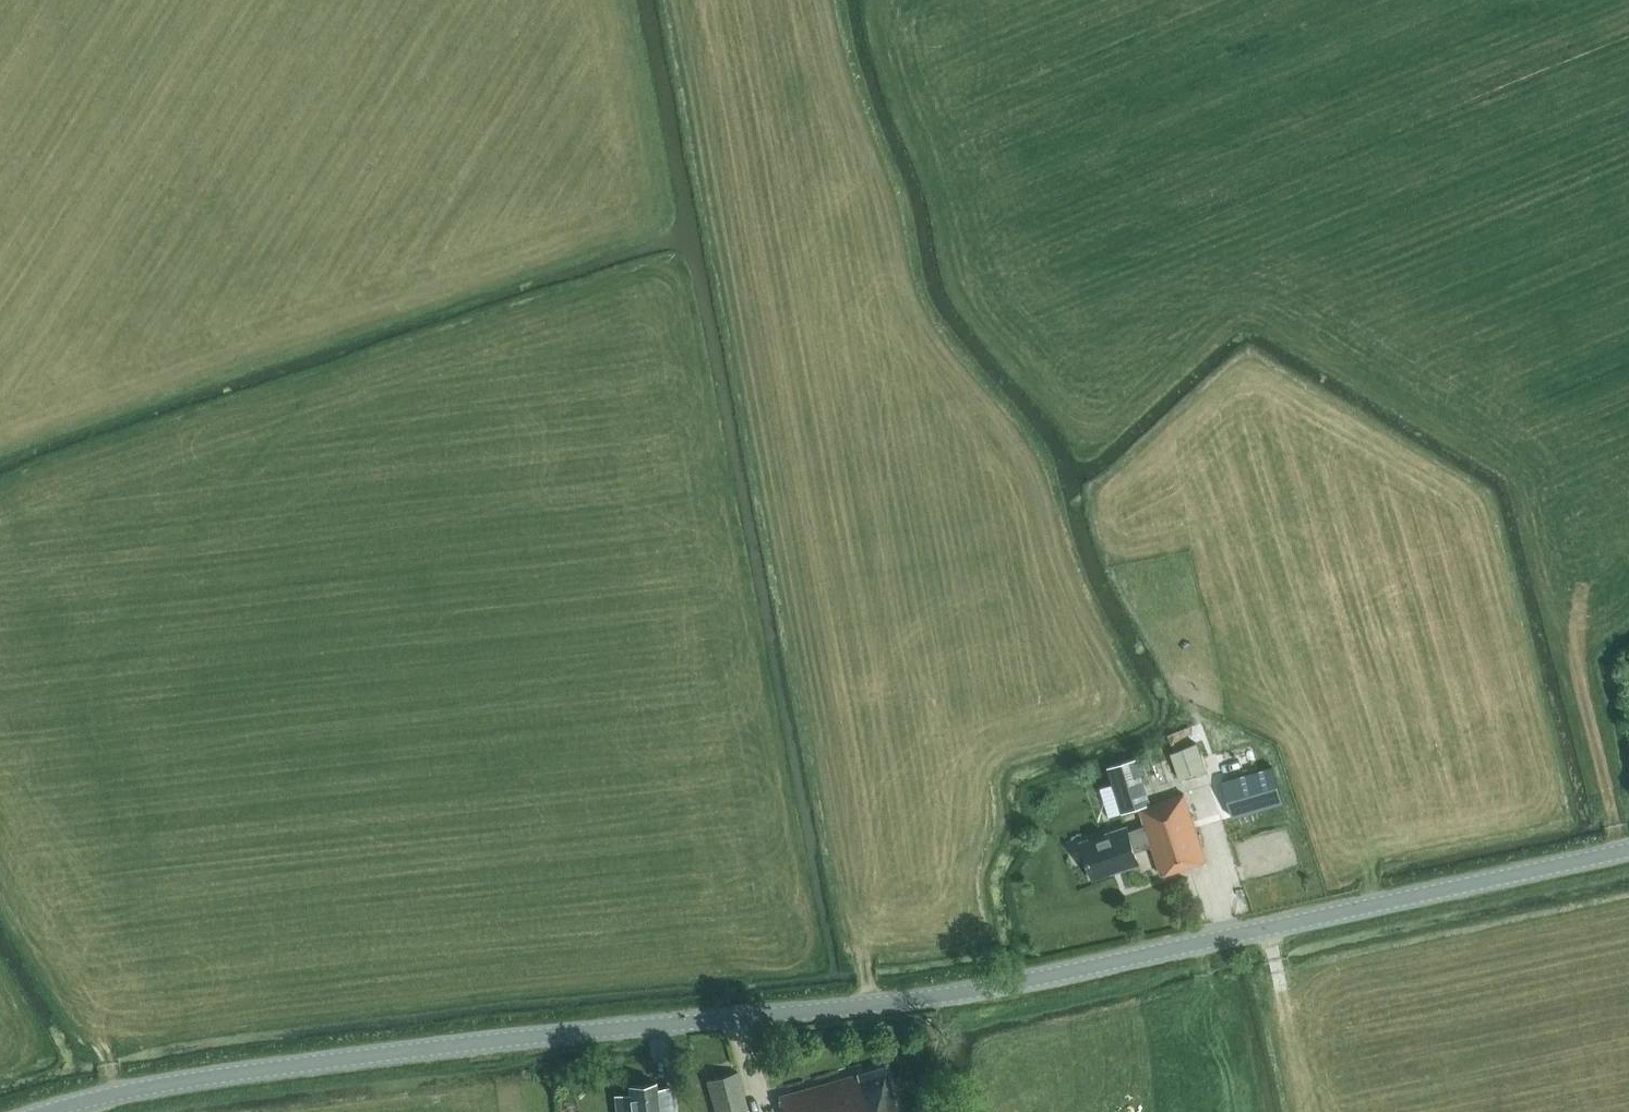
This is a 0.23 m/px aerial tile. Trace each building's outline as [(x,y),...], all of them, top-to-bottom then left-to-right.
[(1180,778),(1206,768),(1197,742),(1171,753),(1180,778)] [(1281,790),(1270,754),(1219,769),(1230,805),(1281,790)] [(1149,802),(1134,755),(1105,765),(1121,812),(1137,806),(1143,823),(1126,829),(1125,825),(1080,841),(1092,876),(1137,861),(1133,849),(1150,843),(1160,872),(1205,856),(1182,790),(1149,802)] [(884,1064),(777,1095),(782,1111),(897,1111),(884,1064)] [(737,1069),(706,1078),(715,1111),(742,1111),(741,1109),(747,1107),(737,1069)] [(617,1111),(674,1111),(671,1085),(655,1087),(654,1079),(629,1082),(631,1093),(615,1095),(617,1111)]
